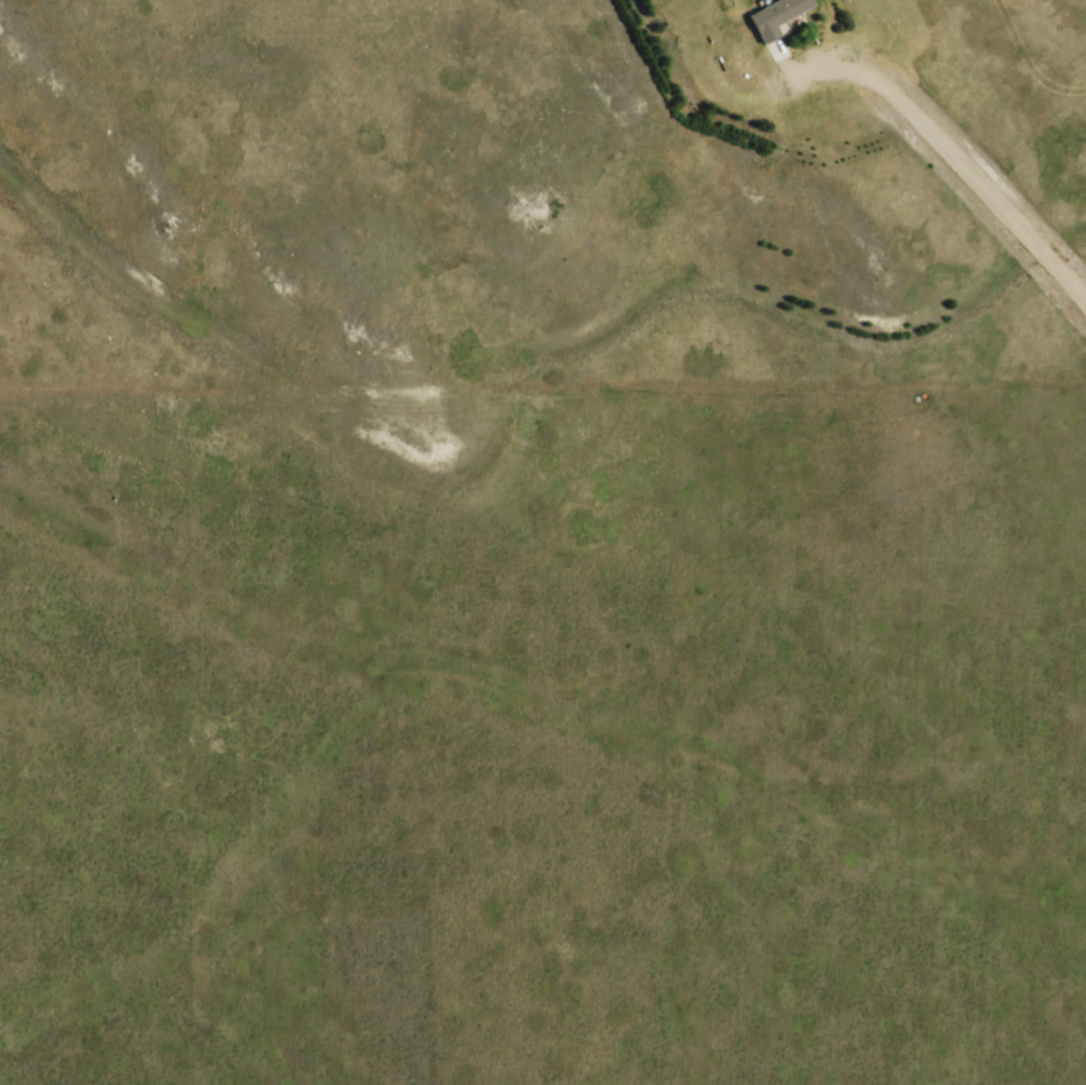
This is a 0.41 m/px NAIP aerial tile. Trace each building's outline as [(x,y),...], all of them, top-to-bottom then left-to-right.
[(762,40),(779,31),(774,22),(813,0),(761,0),(763,3),(746,12),(762,40)]
